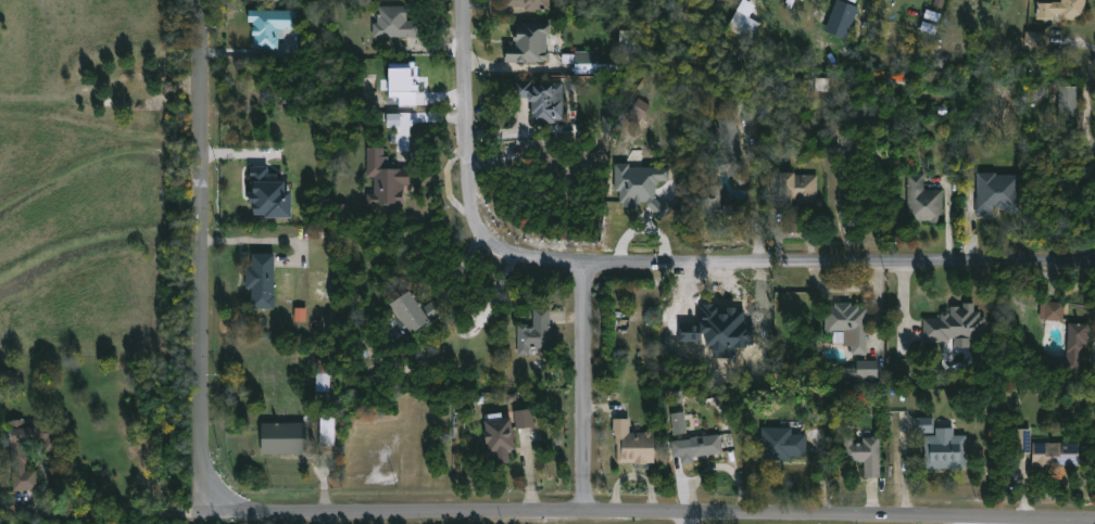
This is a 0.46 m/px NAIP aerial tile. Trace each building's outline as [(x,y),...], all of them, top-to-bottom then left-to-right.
[(503,7),(503,0),(547,0),(546,11),(521,11),(521,8),(503,7)] [(849,39),(857,5),(836,0),(835,0),(826,33),(849,39)] [(1059,1),(1059,0),(1084,0),(1084,20),(1036,18),(1036,2),(1059,1)] [(404,5),(404,21),(418,21),(418,36),(370,36),(370,23),(375,23),(375,5),(404,5)] [(278,52),(278,29),(297,29),(297,11),(249,11),(249,22),(253,22),(253,52),(278,52)] [(759,24),(750,40),(726,27),(734,11),(759,24)] [(544,35),(543,51),(548,51),(546,60),(525,61),(520,61),(520,63),(503,62),(503,46),(513,46),(513,40),(509,40),(509,33),(512,33),(512,27),(516,27),(516,23),(548,24),(548,35),(544,35)] [(1042,47),(1043,32),(1026,31),(1025,47),(1042,47)] [(598,51),(575,52),(576,74),(599,74),(598,51)] [(399,98),(399,105),(417,106),(419,65),(391,64),(389,97),(399,98)] [(555,78),(555,82),(561,82),(561,118),(553,118),(552,124),(530,123),(529,102),(524,101),(524,97),(513,97),(513,81),(528,81),(528,77),(555,78)] [(1075,111),(1075,119),(1057,119),(1058,86),(1075,86),(1075,111)] [(738,155),(741,171),(743,170),(745,178),(742,184),(738,186),(733,181),(731,175),(726,177),(725,170),(717,172),(716,186),(720,186),(718,205),(728,205),(728,216),(695,217),(695,199),(708,199),(709,166),(715,166),(713,158),(719,156),(718,151),(721,150),(712,112),(730,107),(741,154),(738,155)] [(381,148),(381,157),(387,157),(387,162),(392,162),(392,169),(407,169),(407,186),(402,186),(402,205),(364,205),(364,194),(372,194),(372,177),(364,177),(364,148),(381,148)] [(669,168),(629,168),(629,164),(615,164),(615,191),(621,191),(621,207),(639,207),(639,202),(653,202),(653,217),(673,217),(673,202),(657,202),(657,182),(669,182),(669,168)] [(265,168),(265,175),(274,176),(274,183),(279,183),(279,192),(286,192),(285,218),(260,217),(260,215),(247,214),(247,205),(243,205),(243,195),(246,195),(247,187),(248,187),(248,179),(246,179),(246,167),(265,168)] [(792,172),(792,175),(816,175),(816,204),(789,204),(789,208),(777,207),(778,172),(792,172)] [(995,172),(1017,175),(1016,209),(993,209),(993,205),(991,205),(991,215),(976,215),(976,172),(995,172)] [(923,188),(923,190),(941,190),(941,222),(920,221),(920,222),(906,222),(907,175),(923,175),(923,188)] [(278,267),(277,295),(279,295),(279,308),(253,308),(255,287),(249,287),(249,268),(255,268),(255,253),(278,254),(278,267)] [(403,291),(406,294),(407,293),(411,296),(408,297),(412,303),(414,302),(417,309),(430,301),(440,315),(427,322),(426,320),(401,336),(391,320),(394,318),(385,303),(403,291)] [(849,303),(849,306),(857,306),(857,308),(866,308),(866,318),(868,318),(868,327),(866,325),(866,355),(849,354),(849,346),(841,345),(841,333),(823,333),(823,306),(833,306),(833,302),(849,303)] [(1063,302),(1062,320),(1044,320),(1044,318),(1040,318),(1040,302),(1063,302)] [(973,304),(973,311),(980,311),(979,316),(983,316),(984,319),(984,338),(949,337),(949,341),(923,341),(923,318),(939,318),(939,314),(942,311),(946,311),(949,314),(949,306),(962,308),(962,303),(973,304)] [(548,324),(549,347),(528,347),(528,355),(516,355),(515,324),(527,324),(527,325),(532,325),(531,308),(548,308),(548,324)] [(1086,324),(1083,372),(1041,369),(1042,357),(1066,358),(1068,322),(1086,324)] [(325,360),(325,374),(328,374),(328,392),(314,391),(316,359),(325,360)] [(844,378),(840,378),(839,368),(855,368),(855,361),(877,361),(877,376),(844,378)] [(535,426),(532,408),(513,411),(516,429),(535,426)] [(329,446),(318,446),(318,412),(332,412),(332,446),(329,446)] [(686,434),(686,412),(672,413),(672,434),(686,434)] [(499,413),(499,419),(507,418),(511,449),(505,450),(507,464),(493,465),(492,452),(486,453),(484,445),(481,446),(480,431),(482,431),(481,416),(499,413)] [(934,417),(918,418),(918,432),(934,432),(934,417)] [(628,419),(628,433),(642,433),(644,431),(652,433),(652,462),(645,462),(645,464),(615,463),(616,444),(615,435),(612,435),(612,419),(628,419)] [(55,421),(56,424),(71,424),(72,450),(49,451),(48,442),(29,443),(30,463),(28,464),(28,472),(39,471),(40,489),(15,490),(15,473),(17,472),(17,465),(14,465),(12,421),(27,421),(27,429),(40,427),(40,425),(42,425),(42,421),(55,421)] [(281,453),(264,453),(264,423),(304,423),(304,453),(281,453)] [(790,429),(790,434),(806,434),(806,457),(779,457),(779,459),(759,459),(759,427),(790,429)] [(952,430),(952,436),(965,436),(965,469),(923,469),(923,436),(935,436),(935,427),(952,427),(952,430)] [(1015,453),(1010,453),(1010,430),(1030,430),(1029,453),(1015,453)] [(707,455),(682,456),(681,440),(689,439),(689,437),(719,434),(721,453),(707,455)] [(880,436),(880,477),(863,477),(863,462),(853,462),(853,459),(852,459),(852,461),(843,461),(843,436),(852,436),(852,444),(861,444),(861,437),(880,436)] [(1042,468),(1031,468),(1031,443),(1077,443),(1077,467),(1042,468)]
